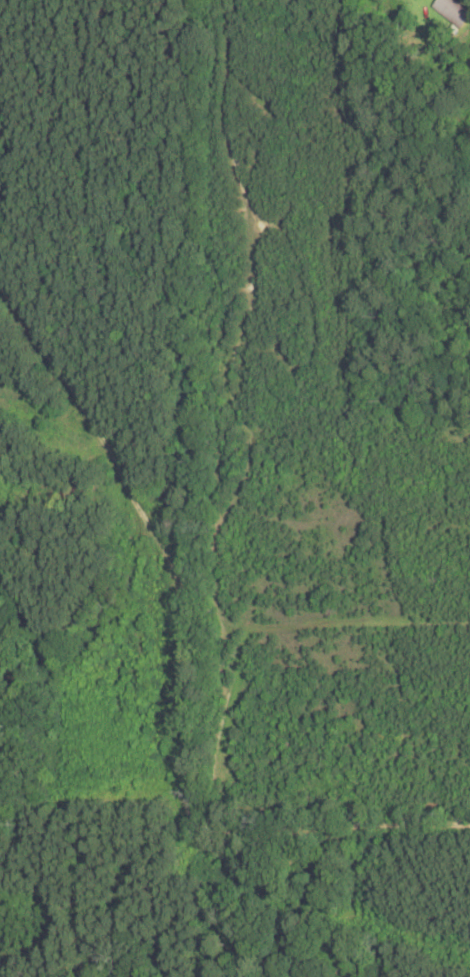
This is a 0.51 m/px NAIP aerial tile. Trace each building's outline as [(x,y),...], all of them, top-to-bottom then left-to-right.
[(459,30),(469,18),(469,14),(455,0),(437,0),(432,5),(459,30)]
